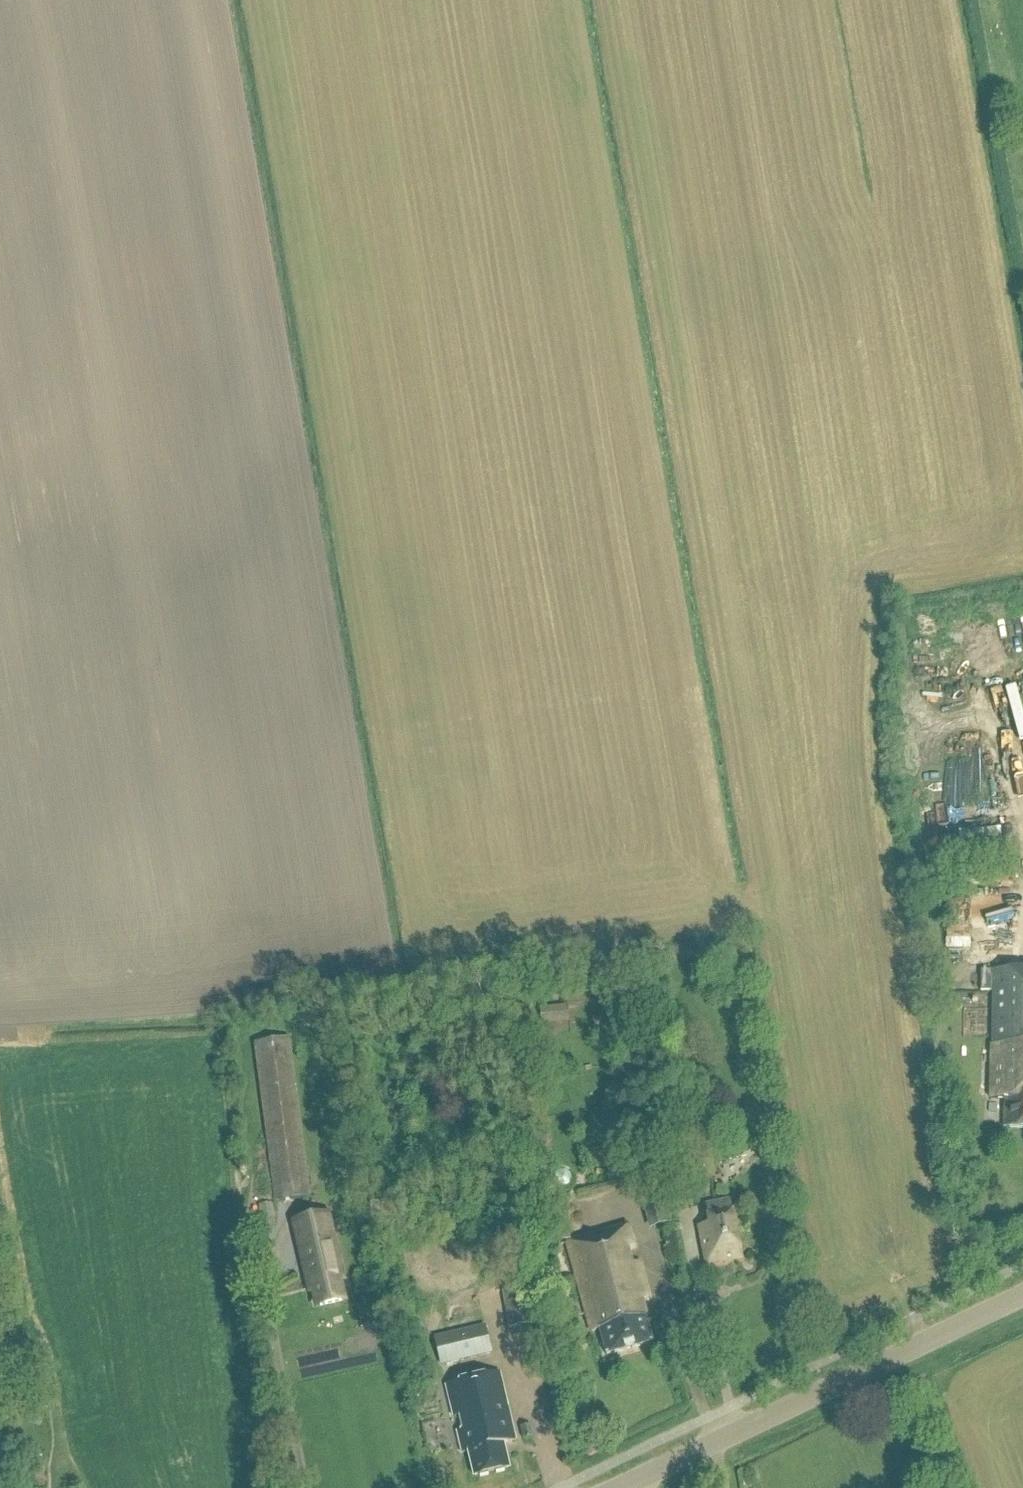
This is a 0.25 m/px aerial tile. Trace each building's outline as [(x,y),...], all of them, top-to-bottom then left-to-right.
[(991,992),(991,1086),(991,1102),(1002,1102),(1002,1129),(1005,1129),(1022,1130),(1022,971),(980,971),(980,992),(991,992)] [(541,1009),(543,1026),(572,1024),(570,1007),(541,1009)] [(255,1046),(276,1204),(310,1199),(289,1041),(255,1046)] [(695,1150),(698,1164),(712,1162),(710,1147),(695,1150)] [(643,1193),(652,1229),(670,1224),(660,1189),(643,1193)] [(700,1229),(707,1267),(742,1260),(731,1202),(706,1207),(710,1227),(700,1229)] [(258,1207),(262,1232),(276,1230),(272,1204),(258,1207)] [(573,1243),(563,1205),(536,1213),(546,1250),(573,1243)] [(632,1267),(627,1251),(633,1250),(627,1229),(565,1247),(591,1335),(599,1333),(606,1358),(653,1344),(641,1303),(650,1300),(640,1264),(632,1267)] [(342,1304),(333,1267),(340,1265),(332,1230),(298,1238),(309,1287),(315,1286),(320,1309),(342,1304)] [(508,1331),(513,1330),(531,1326),(524,1287),(506,1290),(501,1291),(508,1331)] [(435,1340),(441,1365),(491,1354),(485,1328),(435,1340)] [(514,1442),(499,1375),(445,1387),(452,1420),(459,1418),(462,1432),(455,1434),(460,1455),(467,1453),(473,1478),(509,1470),(503,1444),(514,1442)] [(522,1440),(534,1438),(531,1425),(520,1428),(522,1440)]
